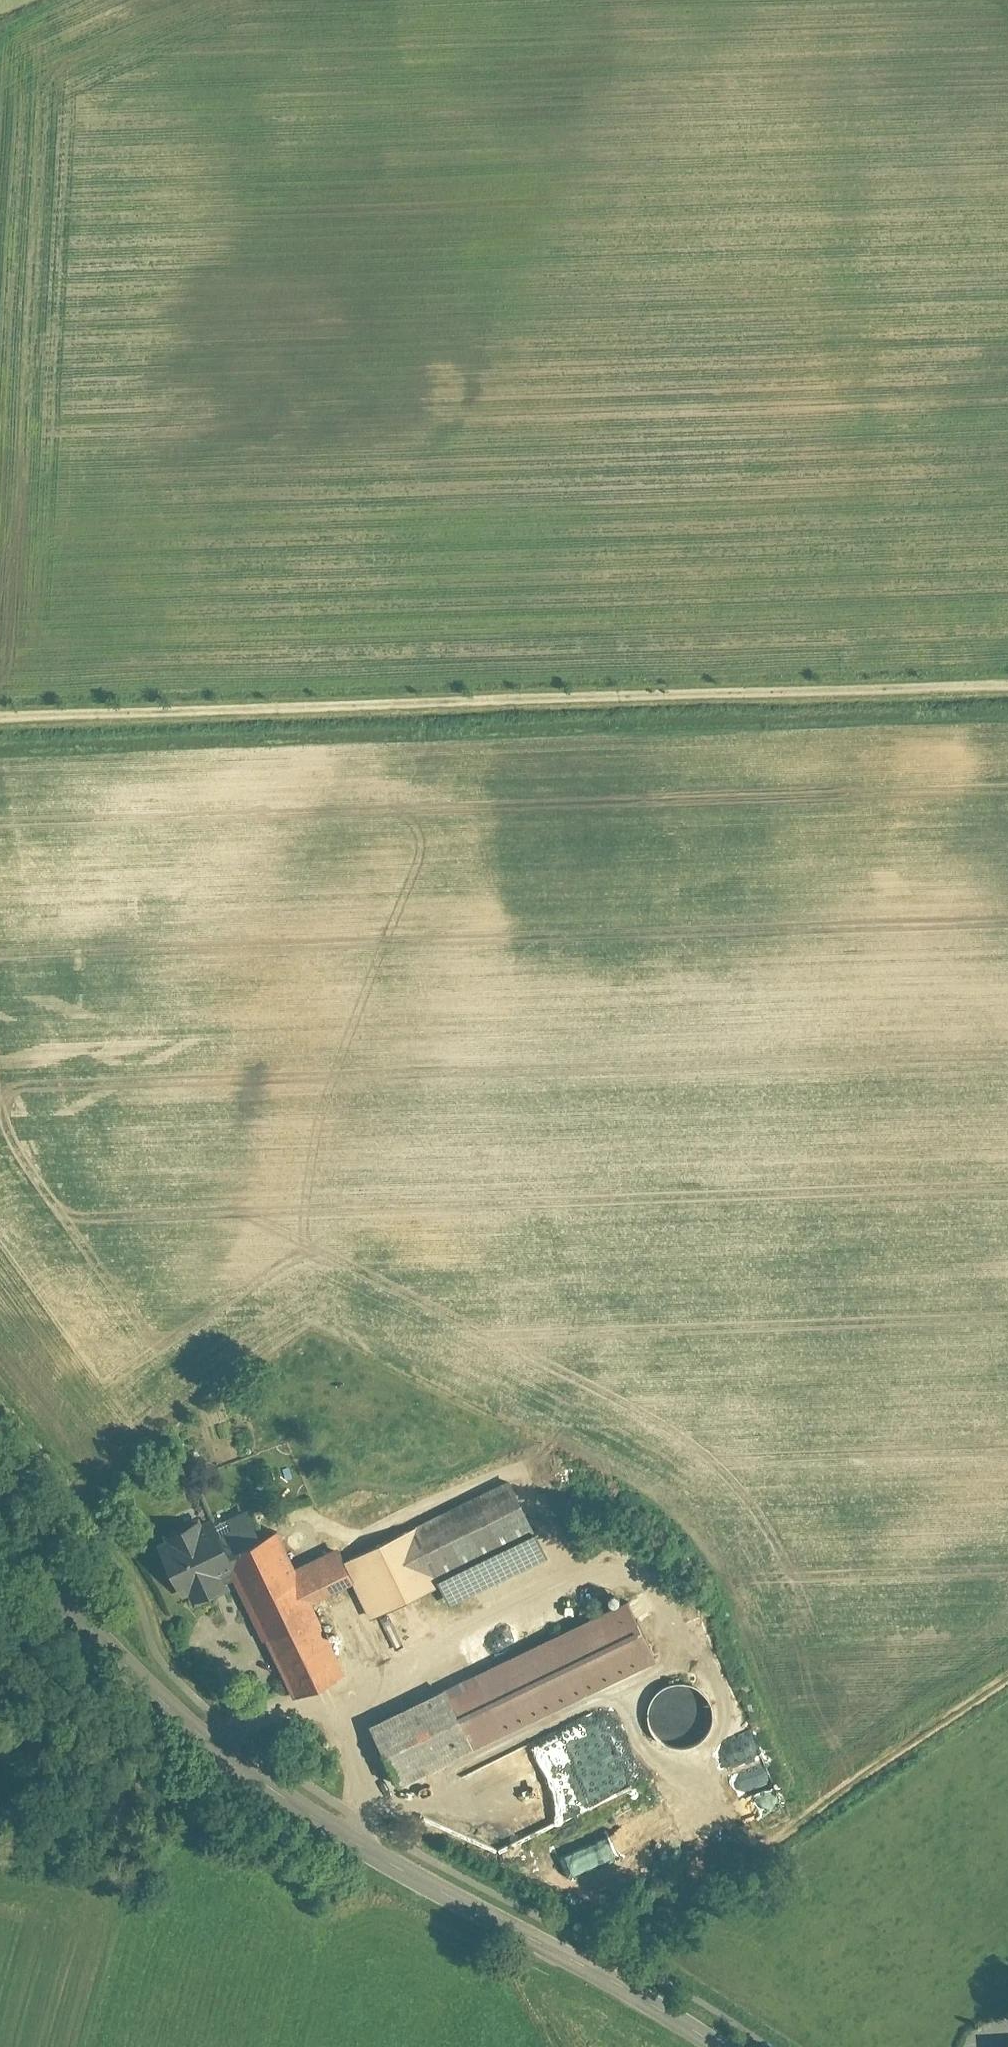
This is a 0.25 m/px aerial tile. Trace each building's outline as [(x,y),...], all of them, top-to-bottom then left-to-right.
[(386,1654),(467,1618),(451,1581),(535,1544),(510,1488),(425,1526),(415,1530),(345,1561),(386,1654)] [(181,1613),(236,1586),(290,1695),(347,1667),(316,1604),(351,1587),(334,1552),(299,1569),(279,1528),(232,1552),(217,1521),(151,1554),(181,1613)] [(369,1727),(398,1787),(655,1664),(626,1604),(369,1727)] [(650,1719),(652,1728),(658,1736),(662,1739),(670,1744),(680,1745),(689,1742),(696,1739),(702,1731),(706,1720),(704,1706),(698,1697),(690,1692),(680,1689),(670,1690),(661,1695),(654,1702),(651,1709),(650,1719)]
